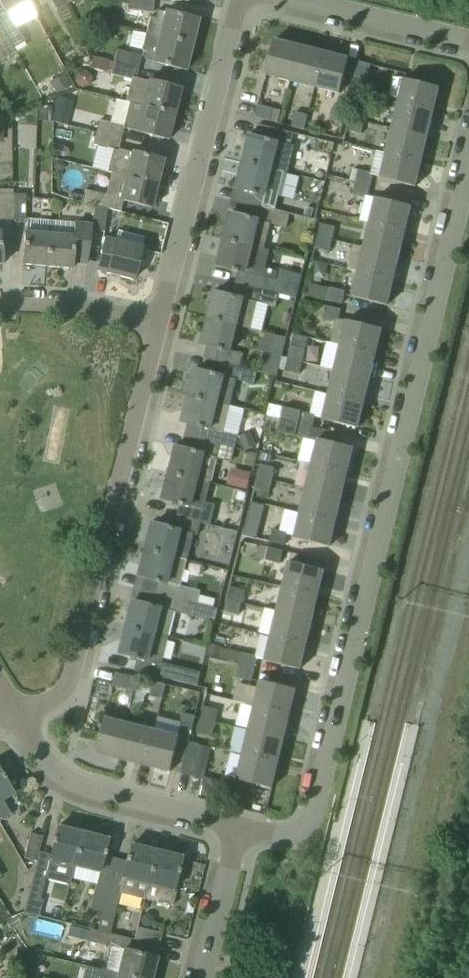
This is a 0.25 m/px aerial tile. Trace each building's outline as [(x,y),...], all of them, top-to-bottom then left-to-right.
[(1,7),(3,10),(6,9),(9,14),(28,3),(26,0),(0,0),(0,5),(1,7)] [(69,3),(68,0),(50,0),(56,10),(69,3)] [(127,9),(152,12),(154,0),(128,0),(127,9)] [(0,12),(0,22),(14,48),(25,42),(9,14),(6,9),(3,10),(0,12)] [(151,33),(192,43),(197,21),(156,10),(155,17),(150,16),(146,32),(151,33)] [(17,52),(14,48),(0,22),(0,61),(17,52)] [(185,69),(192,43),(151,33),(146,32),(141,50),(147,51),(144,58),(185,69)] [(298,46),(274,40),(265,75),(289,81),(298,46)] [(323,52),(298,46),(289,81),(314,88),(323,52)] [(113,60),(138,67),(141,55),(116,49),(113,60)] [(348,59),(323,52),(314,88),(339,94),(348,59)] [(107,69),(111,70),(113,63),(113,62),(93,57),(92,58),(90,68),(106,71),(107,69)] [(138,67),(113,60),(110,74),(131,79),(135,80),(135,79),(138,67)] [(353,76),(354,76),(367,79),(370,64),(357,61),(353,76)] [(71,86),(64,74),(49,82),(56,94),(71,86)] [(180,90),(135,79),(135,80),(131,79),(125,101),(129,102),(174,114),(180,90)] [(433,112),(439,88),(403,79),(397,104),(433,112)] [(129,102),(123,126),(168,138),(174,114),(129,102)] [(342,121),(347,107),(334,104),(330,117),(342,121)] [(391,128),(427,137),(433,112),(397,104),(391,128)] [(51,122),(52,106),(39,105),(38,121),(51,122)] [(258,105),(254,118),(270,122),(273,109),(258,105)] [(349,118),(364,122),(367,110),(352,106),(349,118)] [(295,112),(291,127),(305,131),(308,116),(295,112)] [(361,135),(364,122),(349,118),(346,131),(361,135)] [(123,126),(100,121),(97,131),(121,137),(123,126)] [(14,145),(34,146),(35,124),(15,123),(14,145)] [(250,135),(243,162),(272,170),(282,172),(285,172),(294,134),(257,125),(254,137),(250,135)] [(386,153),(422,161),(427,137),(391,128),(386,153)] [(108,170),(115,172),(157,183),(163,159),(118,148),(121,137),(97,131),(93,144),(113,150),(108,170)] [(379,178),(416,187),(422,161),(386,153),(379,178)] [(58,171),(63,170),(64,165),(60,161),(55,162),(54,168),(58,171)] [(272,170),(243,162),(237,187),(254,191),(251,205),(272,211),(282,172),(272,170)] [(351,181),(355,182),(358,173),(358,171),(353,169),(350,181),(351,181)] [(122,200),(151,207),(157,183),(115,172),(109,196),(85,189),(82,202),(93,205),(94,205),(106,208),(120,211),(122,200)] [(358,173),(355,182),(371,186),(373,176),(358,173)] [(353,192),(368,196),(371,186),(355,182),(353,192)] [(13,220),(12,194),(0,194),(0,219),(13,220)] [(12,194),(13,220),(24,220),(25,194),(12,194)] [(411,207),(375,198),(369,223),(405,231),(411,207)] [(106,208),(94,205),(93,205),(91,226),(90,230),(103,231),(106,208)] [(251,205),(247,219),(230,214),(224,239),(264,250),(270,224),(285,227),(289,215),(272,211),(251,205)] [(51,222),(26,219),(22,264),(47,266),(51,222)] [(51,222),(47,266),(71,268),(72,261),(87,263),(90,230),(91,226),(51,222)] [(335,227),(320,223),(317,236),(332,240),(335,227)] [(399,256),(405,231),(369,223),(363,247),(399,256)] [(329,252),(332,240),(317,236),(314,249),(329,252)] [(97,270),(133,279),(141,246),(106,237),(97,270)] [(264,250),(224,239),(217,266),(238,271),(235,283),(278,294),(296,298),(301,275),(277,269),(277,271),(265,268),(269,251),(264,250)] [(363,247),(357,272),(393,281),(399,256),(363,247)] [(387,306),(393,281),(357,272),(351,297),(387,306)] [(232,296),(215,292),(208,318),(238,325),(251,328),(257,303),(275,308),(278,294),(235,283),(232,296)] [(342,304),(345,291),(330,288),(327,301),(342,304)] [(337,322),(338,322),(339,318),(341,310),(326,307),(323,319),(337,322)] [(238,325),(208,318),(201,345),(207,346),(204,358),(216,361),(238,367),(242,354),(231,351),(238,325)] [(340,345),(375,353),(381,329),(339,318),(338,322),(337,322),(332,343),(340,345)] [(276,376),(282,356),(286,338),(272,334),(261,373),(268,374),(276,376)] [(340,345),(334,369),(369,378),(375,353),(340,345)] [(305,350),(291,346),(290,346),(287,358),(302,361),(305,350)] [(284,371),(285,371),(299,375),(302,361),(287,358),(284,371)] [(196,369),(195,370),(189,395),(229,405),(236,380),(255,384),(258,372),(238,367),(216,361),(213,374),(196,369)] [(328,394),(363,403),(369,378),(334,369),(328,394)] [(357,428),(363,403),(328,394),(322,419),(357,428)] [(189,395),(182,422),(186,423),(183,436),(221,445),(234,448),(237,436),(223,432),(229,405),(189,395)] [(280,418),(312,426),(315,415),(284,408),(268,404),(265,415),(280,418)] [(275,427),(277,418),(267,415),(265,424),(275,427)] [(312,426),(280,418),(277,432),(309,440),(312,426)] [(245,450),(256,446),(250,433),(240,437),(245,450)] [(176,447),(176,448),(169,472),(211,483),(221,445),(183,436),(180,448),(176,447)] [(317,439),(316,441),(311,464),(347,472),(353,448),(317,439)] [(256,478),(271,481),(274,468),(259,464),(256,478)] [(305,489),(341,497),(347,472),(311,464),(305,489)] [(251,473),(240,471),(236,488),(247,491),(251,473)] [(211,483),(169,472),(162,499),(180,504),(176,517),(201,523),(210,525),(215,505),(206,503),(211,483)] [(256,478),(254,489),(269,492),(271,481),(256,478)] [(299,513),(335,522),(341,497),(305,489),(299,513)] [(329,547),(335,522),(299,513),(293,538),(329,547)] [(154,523),(153,524),(146,551),(187,562),(194,535),(198,536),(201,523),(176,517),(173,528),(154,523)] [(272,529),(269,541),(269,542),(284,546),(287,533),(272,529)] [(259,558),(264,560),(267,547),(262,546),(259,558)] [(280,564),(283,552),(283,551),(267,547),(264,560),(280,564)] [(187,562),(146,551),(140,576),(145,577),(142,589),(155,593),(200,604),(203,591),(181,586),(187,562)] [(317,595),(323,570),(288,561),(282,587),(317,595)] [(244,590),(231,588),(229,587),(226,599),(241,602),(244,590)] [(276,611),(311,619),(317,595),(282,587),(276,611)] [(152,606),(133,601),(126,628),(168,638),(175,612),(215,622),(218,608),(200,604),(155,593),(152,606)] [(226,599),(223,612),(233,614),(232,619),(241,621),(244,609),(240,608),(241,602),(226,599)] [(270,636),(305,645),(311,619),(276,611),(270,636)] [(168,638),(126,628),(120,654),(136,658),(134,669),(159,675),(168,638)] [(264,660),(299,669),(305,645),(270,636),(264,660)] [(207,656),(218,659),(221,646),(210,644),(207,656)] [(255,667),(257,656),(224,648),(221,659),(240,664),(255,667)] [(251,681),(255,667),(240,664),(237,677),(251,681)] [(138,691),(141,679),(116,673),(113,685),(138,691)] [(253,705),(289,714),(295,689),(260,680),(253,705)] [(166,685),(153,682),(149,696),(162,700),(166,685)] [(247,730),(283,738),(289,714),(253,705),(247,730)] [(200,718),(215,722),(218,710),(203,706),(200,718)] [(195,716),(194,715),(182,713),(179,728),(192,732),(195,716)] [(130,724),(105,718),(96,753),(121,759),(130,724)] [(200,718),(199,723),(197,731),(212,734),(215,722),(200,718)] [(154,730),(130,724),(121,759),(145,765),(154,730)] [(179,737),(154,730),(145,765),(170,772),(179,737)] [(241,754),(277,763),(283,738),(247,730),(241,754)] [(186,748),(180,773),(203,779),(209,754),(186,748)] [(235,779),(271,788),(277,763),(241,754),(235,779)] [(11,815),(2,800),(13,794),(4,779),(5,778),(3,774),(1,774),(0,772),(0,821),(11,815)] [(229,783),(205,778),(201,796),(224,802),(229,783)] [(52,843),(50,851),(45,873),(46,874),(45,878),(69,884),(74,867),(82,833),(56,827),(54,838),(52,838),(51,843),(52,843)] [(36,860),(39,848),(42,835),(29,832),(23,857),(36,860)] [(107,839),(82,833),(74,867),(98,873),(103,856),(104,856),(105,851),(104,851),(107,839)] [(156,851),(131,845),(130,844),(127,856),(126,855),(125,860),(126,861),(121,881),(110,879),(101,911),(96,930),(108,933),(118,893),(144,899),(156,851)] [(144,899),(169,905),(177,873),(178,874),(179,869),(178,868),(181,857),(156,851),(144,899)] [(45,873),(33,870),(27,895),(39,898),(45,878),(46,874),(45,873)] [(89,908),(101,911),(110,879),(97,876),(89,908)] [(184,936),(187,924),(180,922),(173,926),(172,933),(184,936)] [(162,934),(137,927),(134,940),(159,946),(162,934)] [(115,936),(90,930),(87,942),(111,948),(112,947),(115,936)] [(112,947),(111,948),(105,971),(133,977),(152,977),(157,959),(112,947)]
